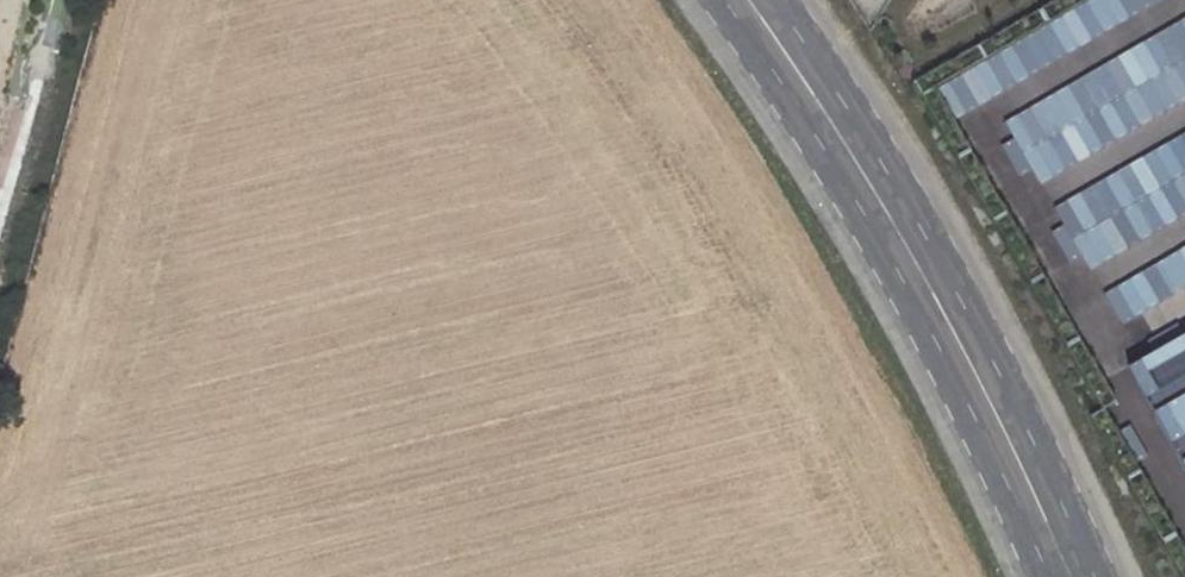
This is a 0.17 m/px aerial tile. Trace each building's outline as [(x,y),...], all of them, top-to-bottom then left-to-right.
[(1131,370),(1184,472),(1184,339),(1131,370)]
